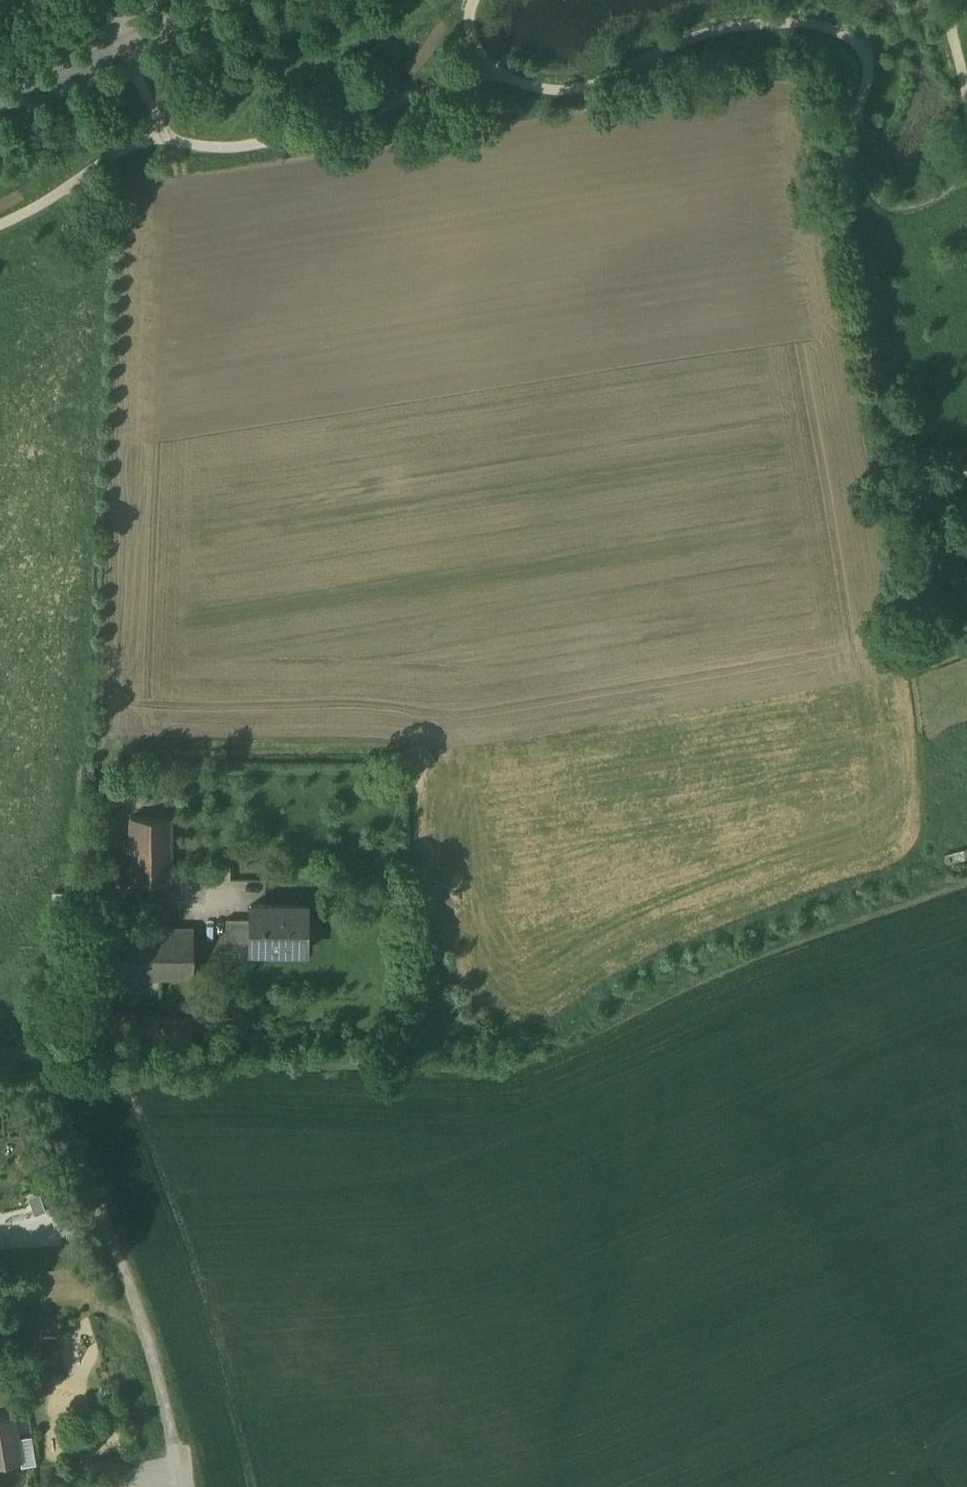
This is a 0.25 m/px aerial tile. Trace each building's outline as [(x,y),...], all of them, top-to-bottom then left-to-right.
[(170,816),(129,817),(130,880),(171,880),(170,816)] [(307,903),(249,904),(249,918),(249,943),(252,943),(308,943),(307,903)] [(115,915),(115,928),(151,928),(151,915),(115,915)] [(249,943),(249,918),(226,917),(225,957),(251,958),(252,951),(252,943),(249,943)] [(151,928),(115,928),(115,977),(193,977),(193,928),(151,928)] [(0,1418),(0,1464),(21,1460),(13,1415),(0,1418)]
